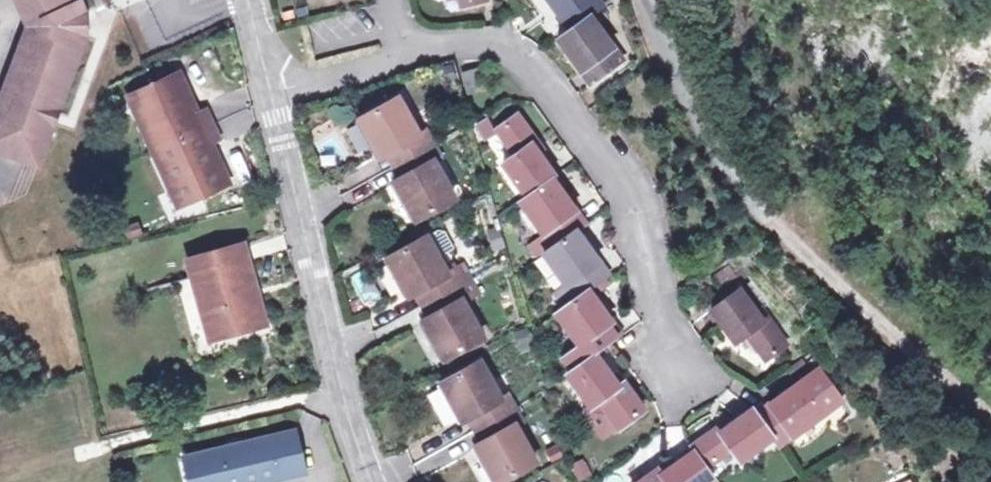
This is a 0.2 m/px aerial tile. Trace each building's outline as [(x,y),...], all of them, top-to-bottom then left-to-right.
[(82,45),(84,20),(78,7),(69,10),(65,0),(10,0),(26,34),(0,105),(0,158),(34,171),(82,45)] [(568,34),(588,18),(599,10),(592,0),(544,0),(568,34)] [(620,62),(588,18),(568,34),(555,44),(588,86),(620,62)] [(475,70),(462,74),(468,98),(481,94),(475,70)] [(169,74),(142,86),(149,103),(127,113),(144,151),(203,124),(197,110),(188,115),(169,74)] [(119,96),(127,113),(149,103),(142,86),(119,96)] [(395,146),(403,161),(426,149),(418,134),(412,137),(392,98),(356,117),(377,156),(395,146)] [(500,171),(523,203),(548,185),(551,183),(528,150),(532,146),(513,119),(494,133),(489,126),(476,134),(486,149),(498,141),(512,162),(500,171)] [(203,124),(144,151),(169,206),(219,183),(200,142),(209,138),(203,124)] [(432,161),(426,149),(403,161),(409,173),(392,182),(410,217),(445,200),(426,164),(432,161)] [(581,230),(548,185),(523,203),(517,207),(549,254),(575,234),(581,230)] [(436,231),(424,238),(434,258),(451,249),(442,232),(436,231)] [(608,281),(575,234),(549,254),(541,259),(564,292),(574,305),(587,296),(608,281)] [(423,286),(431,301),(467,283),(458,267),(443,275),(434,258),(424,238),(423,237),(386,256),(407,295),(423,286)] [(203,340),(244,330),(246,336),(262,333),(241,253),(185,268),(189,287),(201,284),(208,314),(198,316),(203,340)] [(703,292),(721,305),(743,276),(725,263),(703,292)] [(472,292),(467,283),(431,301),(437,312),(420,321),(440,359),(478,340),(457,300),(472,292)] [(574,305),(564,292),(553,300),(564,313),(574,305)] [(619,342),(587,296),(574,305),(564,313),(554,321),(577,353),(586,366),(594,360),(610,348),(619,342)] [(769,374),(791,360),(771,334),(767,337),(742,306),(714,325),(738,357),(749,350),(769,374)] [(577,353),(562,364),(571,377),(586,366),(577,353)] [(571,377),(566,381),(589,413),(587,421),(600,438),(607,439),(618,431),(619,433),(642,416),(622,389),(617,392),(594,360),(586,366),(571,377)] [(476,414),(483,428),(511,413),(503,398),(496,401),(477,365),(438,384),(459,423),(476,414)] [(430,385),(448,426),(455,423),(437,381),(430,385)] [(762,430),(778,454),(785,464),(850,416),(826,383),(762,430)] [(511,413),(483,428),(489,438),(472,447),(491,481),(505,481),(532,469),(509,425),(516,422),(511,413)] [(778,454),(762,430),(756,422),(722,446),(717,440),(692,458),(696,463),(710,481),(713,481),(735,465),(744,477),(778,454)] [(291,430),(264,437),(266,447),(294,441),(291,430)] [(189,453),(195,481),(236,481),(270,475),(271,480),(301,473),(294,441),(266,447),(264,437),(189,453)] [(189,453),(179,455),(185,481),(195,481),(189,453)] [(696,463),(671,481),(710,481),(696,463)] [(587,466),(576,474),(581,481),(596,481),(597,481),(587,466)]
